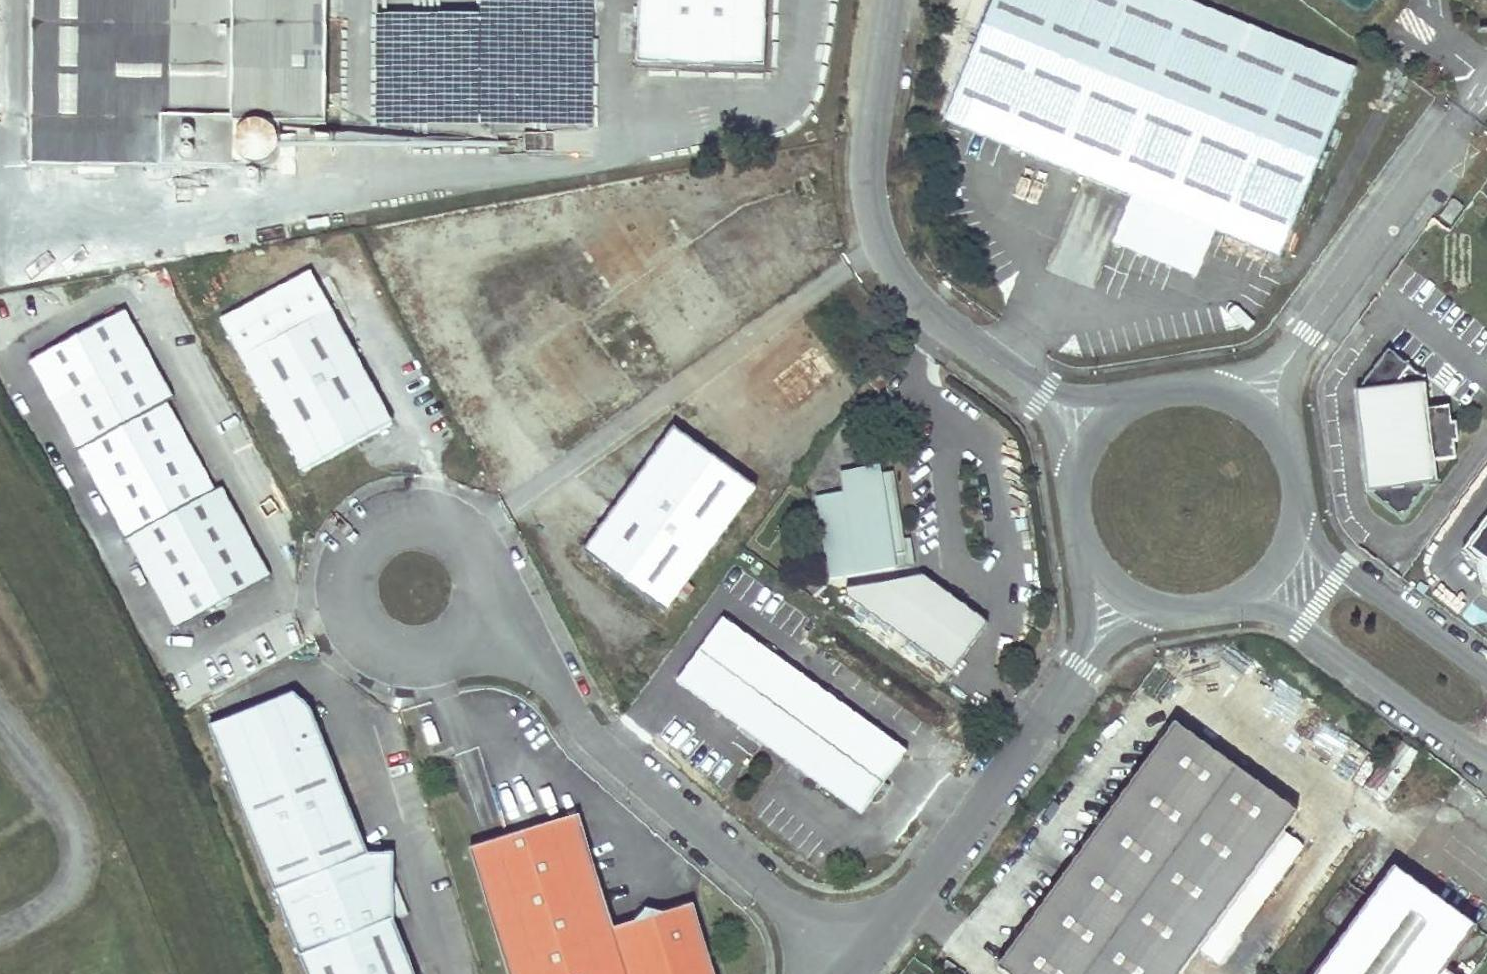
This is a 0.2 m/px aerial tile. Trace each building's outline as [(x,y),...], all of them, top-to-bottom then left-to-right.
[(34,165),(162,165),(232,165),(252,165),(253,165),(257,165),(260,164),(262,163),(265,161),(267,160),(269,158),(271,155),(272,154),(273,152),(274,150),(274,148),(275,145),(275,143),(275,142),(275,122),(320,122),(320,0),(34,0),(34,165)] [(593,0),(479,0),(479,14),(378,15),(379,127),(594,125),(593,0)] [(763,0),(638,0),(636,56),(761,60),(763,0)] [(1183,0),(993,0),(943,120),(1084,178),(1106,187),(1130,197),(1278,259),(1355,72),(1183,0)] [(1451,198),(1439,215),(1449,222),(1461,205),(1451,198)] [(454,244),(498,240),(495,209),(451,212),(454,244)] [(313,272),(223,318),(302,471),(392,424),(313,272)] [(215,490),(166,400),(172,397),(123,307),(29,358),(175,626),(270,575),(222,486),(215,490)] [(1428,483),(1435,483),(1433,461),(1454,459),(1452,442),(1457,441),(1455,424),(1450,424),(1428,427),(1426,410),(1423,379),(1388,350),(1357,390),(1368,492),(1403,519),(1428,483)] [(1426,410),(1428,427),(1450,424),(1448,407),(1426,410)] [(674,427),(587,552),(671,611),(758,485),(674,427)] [(903,539),(893,470),(880,472),(878,465),(841,471),(844,491),(816,496),(829,578),(894,568),(892,554),(906,552),(903,539)] [(1462,550),(1478,562),(1478,568),(1478,575),(1481,580),(1486,586),(1486,587),(1486,517),(1462,550)] [(892,554),(894,568),(914,565),(910,538),(903,539),(906,552),(892,554)] [(1486,635),(1486,612),(1476,627),(1486,635)] [(724,618),(678,681),(850,806),(871,803),(908,751),(724,618)] [(370,855),(312,714),(293,697),(211,729),(277,893),(370,855)] [(998,951),(1027,973),(1172,973),(1302,805),(1182,712),(998,951)] [(1396,742),(1382,776),(1402,784),(1416,750),(1396,742)] [(850,806),(862,815),(871,803),(850,806)] [(663,918),(645,914),(633,927),(612,933),(581,816),(470,850),(505,973),(712,973),(693,910),(663,918)] [(396,920),(394,855),(370,855),(277,893),(303,958),(396,920)] [(1328,973),(1449,973),(1477,936),(1472,932),(1439,907),(1398,877),(1328,973)] [(1439,907),(1472,932),(1486,911),(1486,905),(1456,883),(1439,907)] [(303,958),(309,973),(417,973),(396,920),(303,958)]
